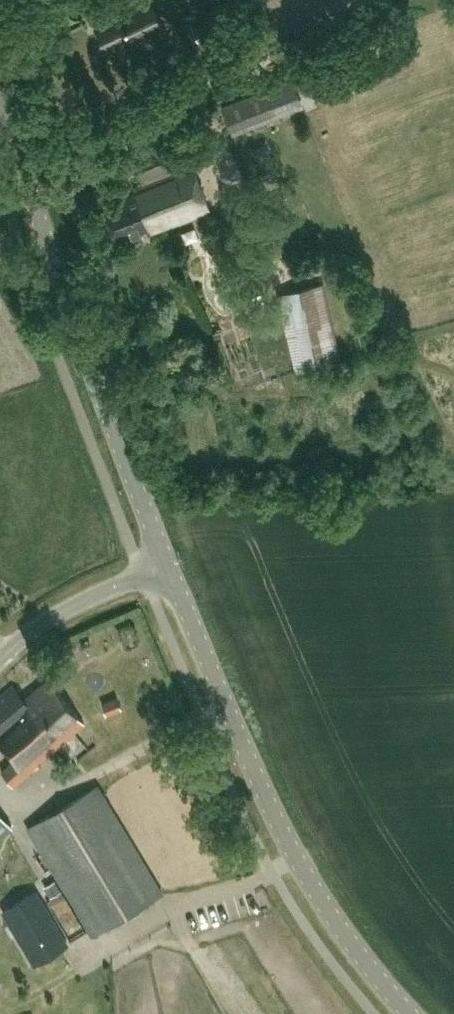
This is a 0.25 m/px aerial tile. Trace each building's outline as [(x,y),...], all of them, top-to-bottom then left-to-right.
[(128,10),(97,24),(108,49),(144,33),(146,39),(164,30),(150,0),(134,0),(125,4),(128,10)] [(294,78),(225,104),(235,132),(304,106),(294,78)] [(195,167),(195,166),(179,125),(131,144),(145,181),(134,185),(135,190),(102,203),(116,239),(149,226),(151,231),(211,208),(195,167)] [(326,355),(337,353),(324,278),(312,280),(326,355)] [(302,280),(303,296),(315,295),(314,280),(302,280)] [(280,286),(293,364),(313,361),(300,282),(280,286)] [(86,722),(50,679),(25,699),(14,685),(0,697),(0,740),(15,758),(3,769),(16,784),(86,722)] [(117,697),(102,703),(105,712),(121,706),(117,697)] [(76,752),(86,746),(79,734),(69,739),(76,752)] [(93,934),(163,892),(99,784),(29,826),(93,934)] [(14,826),(0,809),(0,838),(14,826)] [(27,947),(56,929),(34,892),(5,910),(27,947)]
